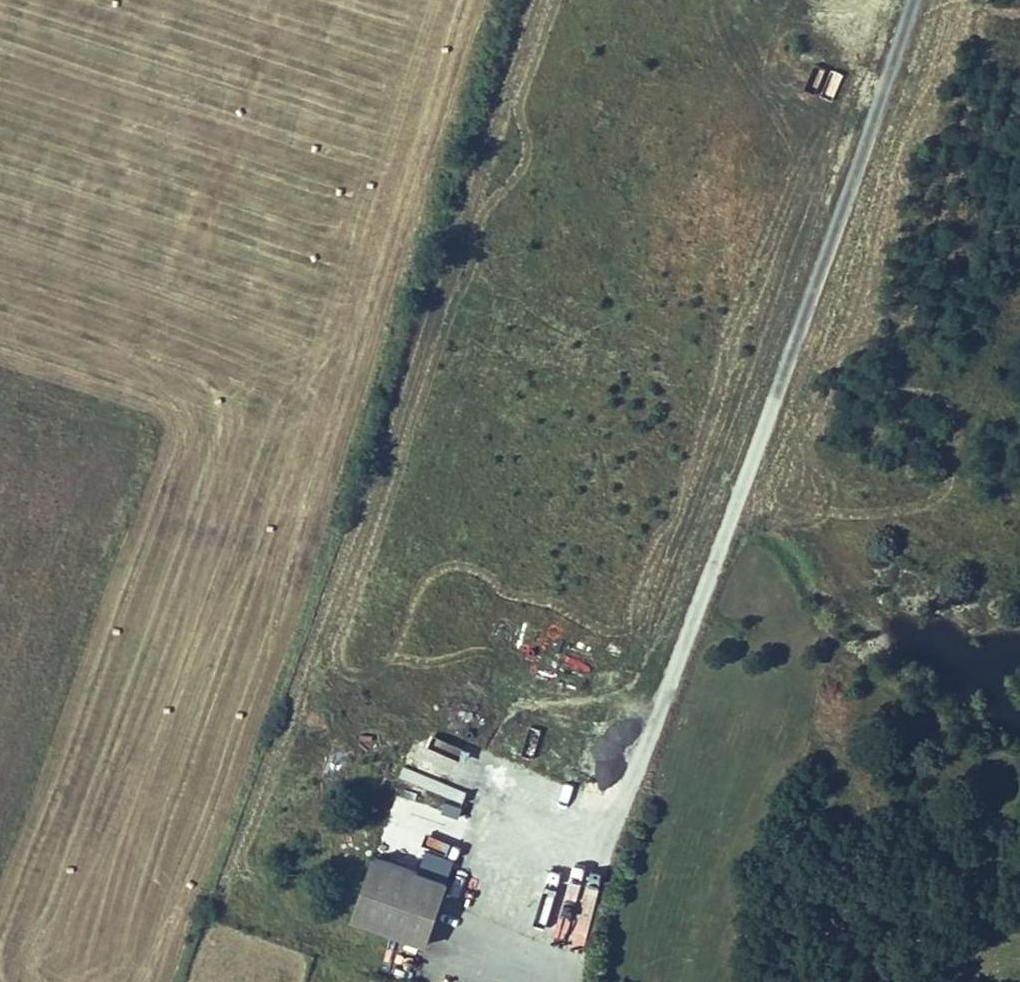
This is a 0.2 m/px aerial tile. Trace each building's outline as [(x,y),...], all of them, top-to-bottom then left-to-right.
[(355,920),(427,945),(449,883),(378,857),(355,920)]
